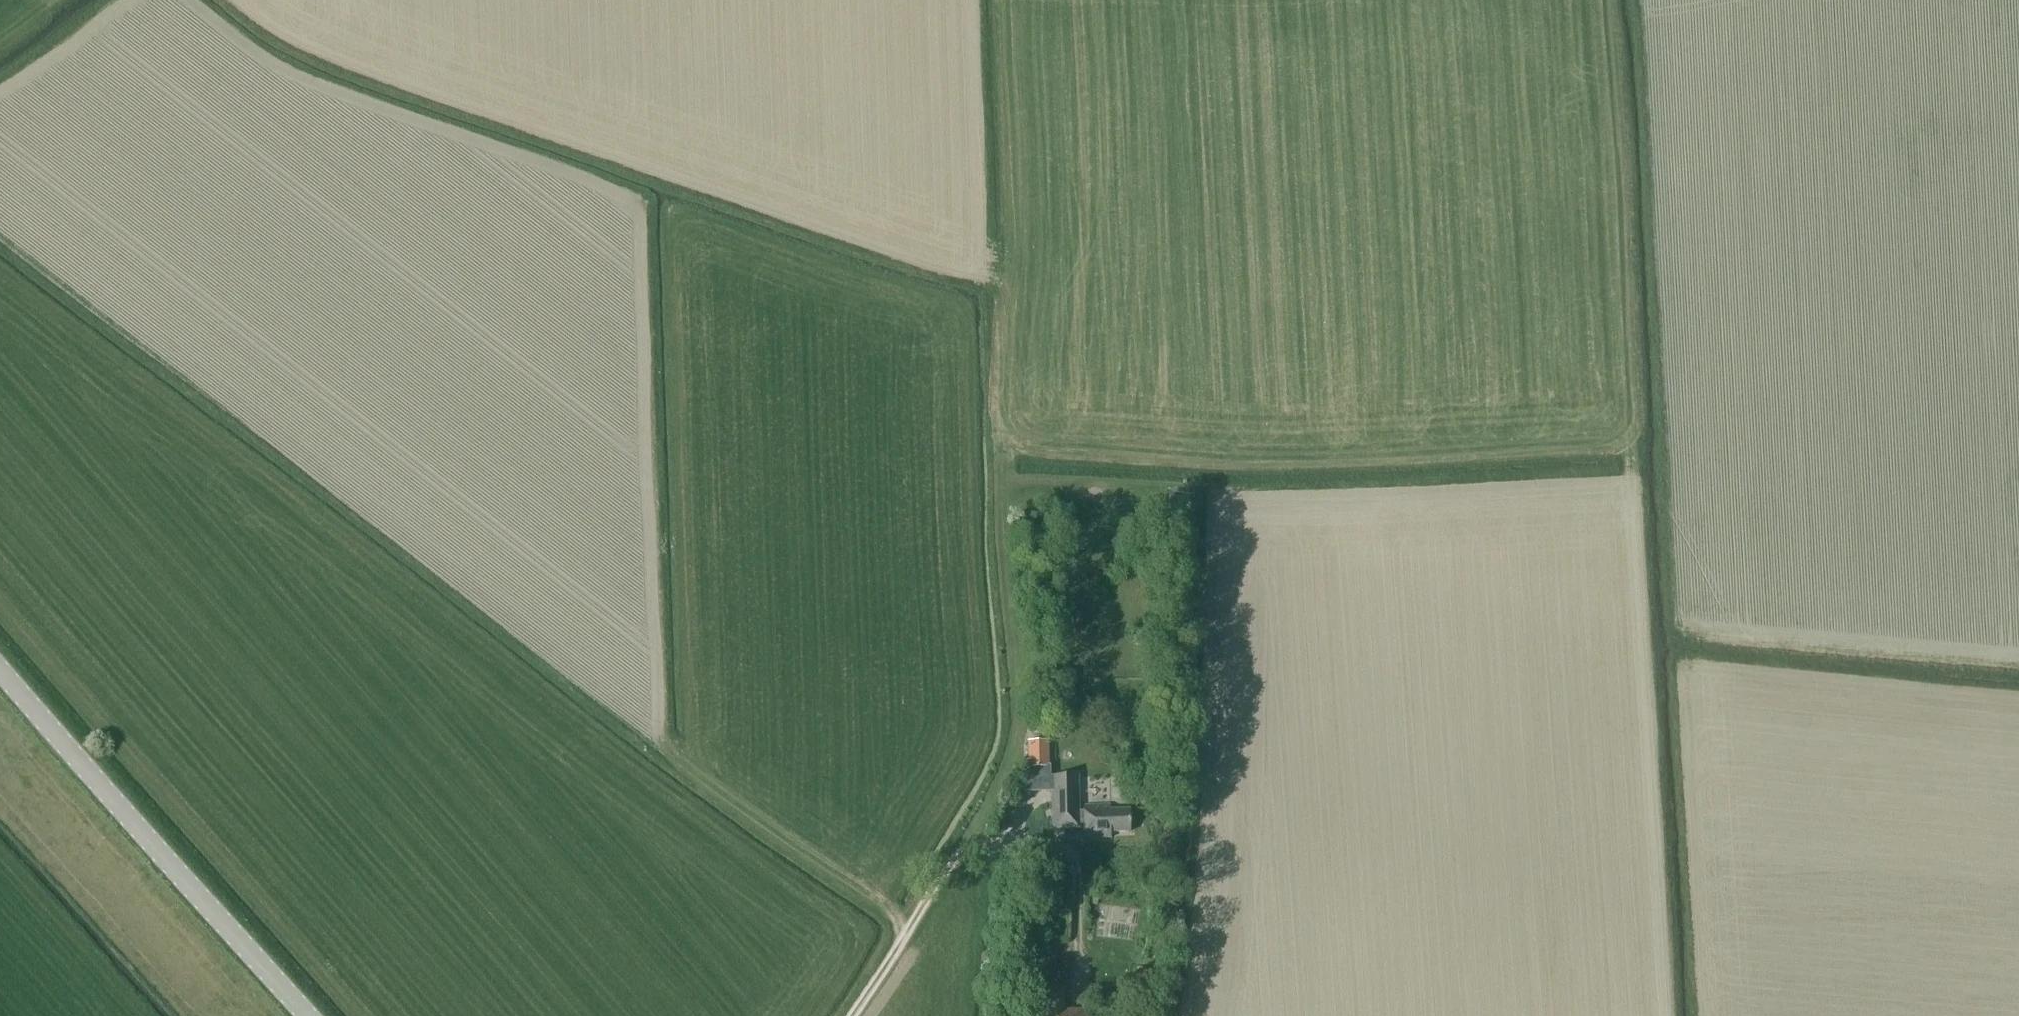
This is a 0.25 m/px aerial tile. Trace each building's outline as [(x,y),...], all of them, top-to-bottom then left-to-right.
[(1138,701),(1134,714),(1142,716),(1144,709),(1149,710),(1150,704),(1138,701)] [(1147,715),(1144,726),(1156,729),(1159,718),(1147,715)] [(1028,768),(1049,768),(1048,743),(1028,743),(1028,768)] [(1053,829),(1079,828),(1079,826),(1084,826),(1084,839),(1111,838),(1111,832),(1130,832),(1130,809),(1112,809),(1112,806),(1083,807),(1083,811),(1080,811),(1079,778),(1052,778),(1053,829)] [(1105,905),(1104,937),(1139,938),(1140,906),(1105,905)] [(1086,1011),(1063,1010),(1064,987),(1041,986),(1040,1015),(1085,1015),(1086,1011)]
